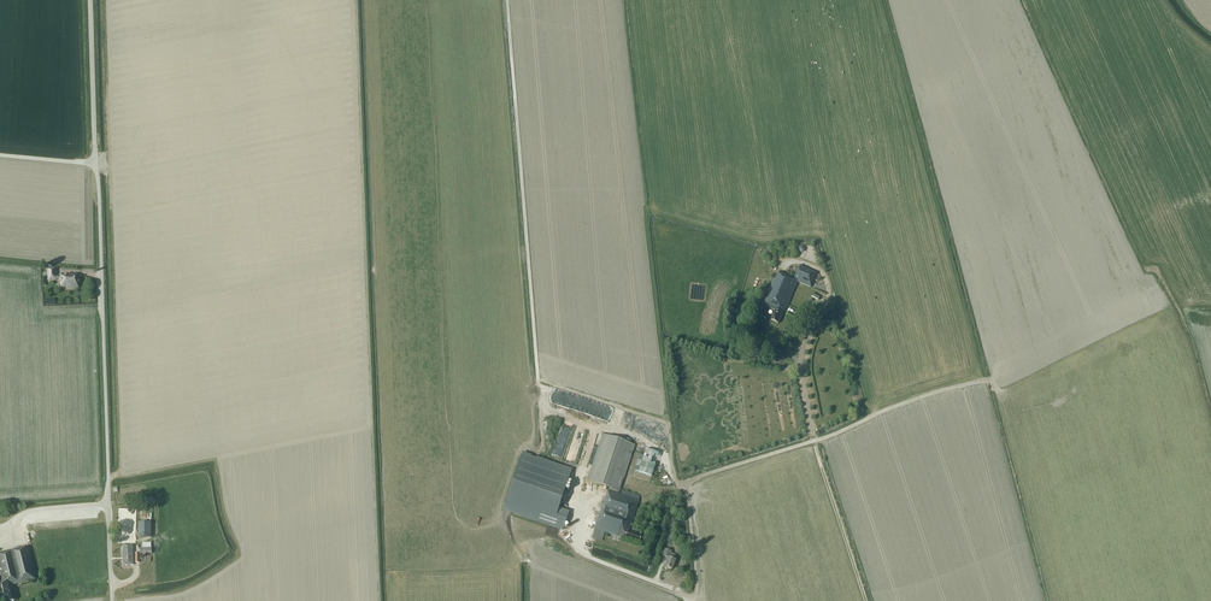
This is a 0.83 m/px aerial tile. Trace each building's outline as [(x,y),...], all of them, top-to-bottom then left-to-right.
[(771,321),(779,324),(785,308),(787,309),(797,284),(798,282),(811,287),(814,281),(817,273),(801,266),(795,280),(777,273),(764,304),(776,310),(771,321)] [(78,287),(78,284),(79,284),(79,283),(78,283),(78,279),(79,279),(78,279),(78,275),(62,275),(62,276),(56,276),(56,269),(48,269),(48,280),(56,280),(56,279),(62,279),(62,286),(67,286),(67,288),(73,288),(73,287),(78,287)] [(639,542),(641,536),(633,533),(628,532),(631,523),(639,500),(618,494),(635,446),(630,444),(631,441),(625,438),(623,442),(603,435),(588,481),(609,488),(609,489),(595,529),(621,538),(621,536),(639,542)] [(642,451),(636,471),(654,476),(657,464),(653,463),(655,456),(660,457),(661,453),(648,449),(647,452),(642,451)] [(569,512),(558,508),(570,473),(522,456),(503,509),(563,530),(569,512)] [(142,530),(142,537),(151,537),(151,522),(138,522),(138,530),(142,530)] [(123,545),(123,565),(133,565),(133,545),(123,545)] [(2,584),(6,600),(7,600),(8,600),(13,600),(15,600),(12,585),(36,580),(28,547),(0,553),(0,584),(2,584)] [(665,567),(672,570),(675,560),(674,560),(676,556),(671,554),(672,551),(665,549),(662,556),(668,558),(665,567)]
